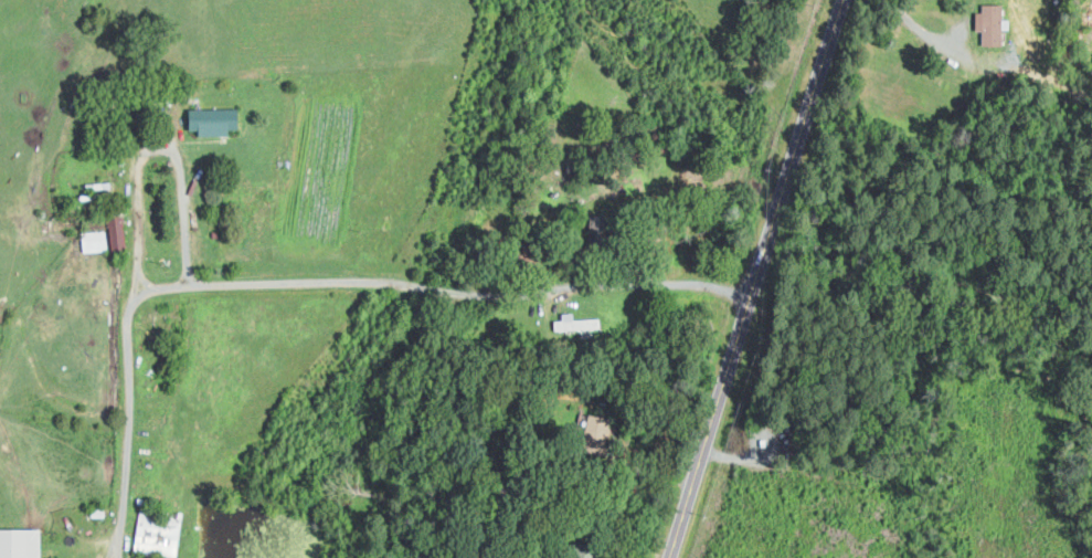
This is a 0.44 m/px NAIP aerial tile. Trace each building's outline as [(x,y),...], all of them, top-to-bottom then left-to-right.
[(976,31),(983,31),(983,45),(1002,46),(1003,29),(1009,29),(1009,21),(1003,21),(1003,5),(982,5),(982,12),(976,12),(976,31)] [(190,129),(199,129),(199,134),(229,134),(229,128),(239,127),(238,107),(190,108),(190,129)] [(126,248),(124,215),(109,216),(111,249),(126,248)] [(107,250),(106,230),(82,231),(83,251),(107,250)] [(555,330),(600,328),(600,318),(574,319),(574,312),(562,313),(562,320),(554,320),(555,330)] [(178,556),(182,513),(139,509),(135,552),(178,556)] [(40,527),(0,528),(0,557),(41,557),(40,527)]
